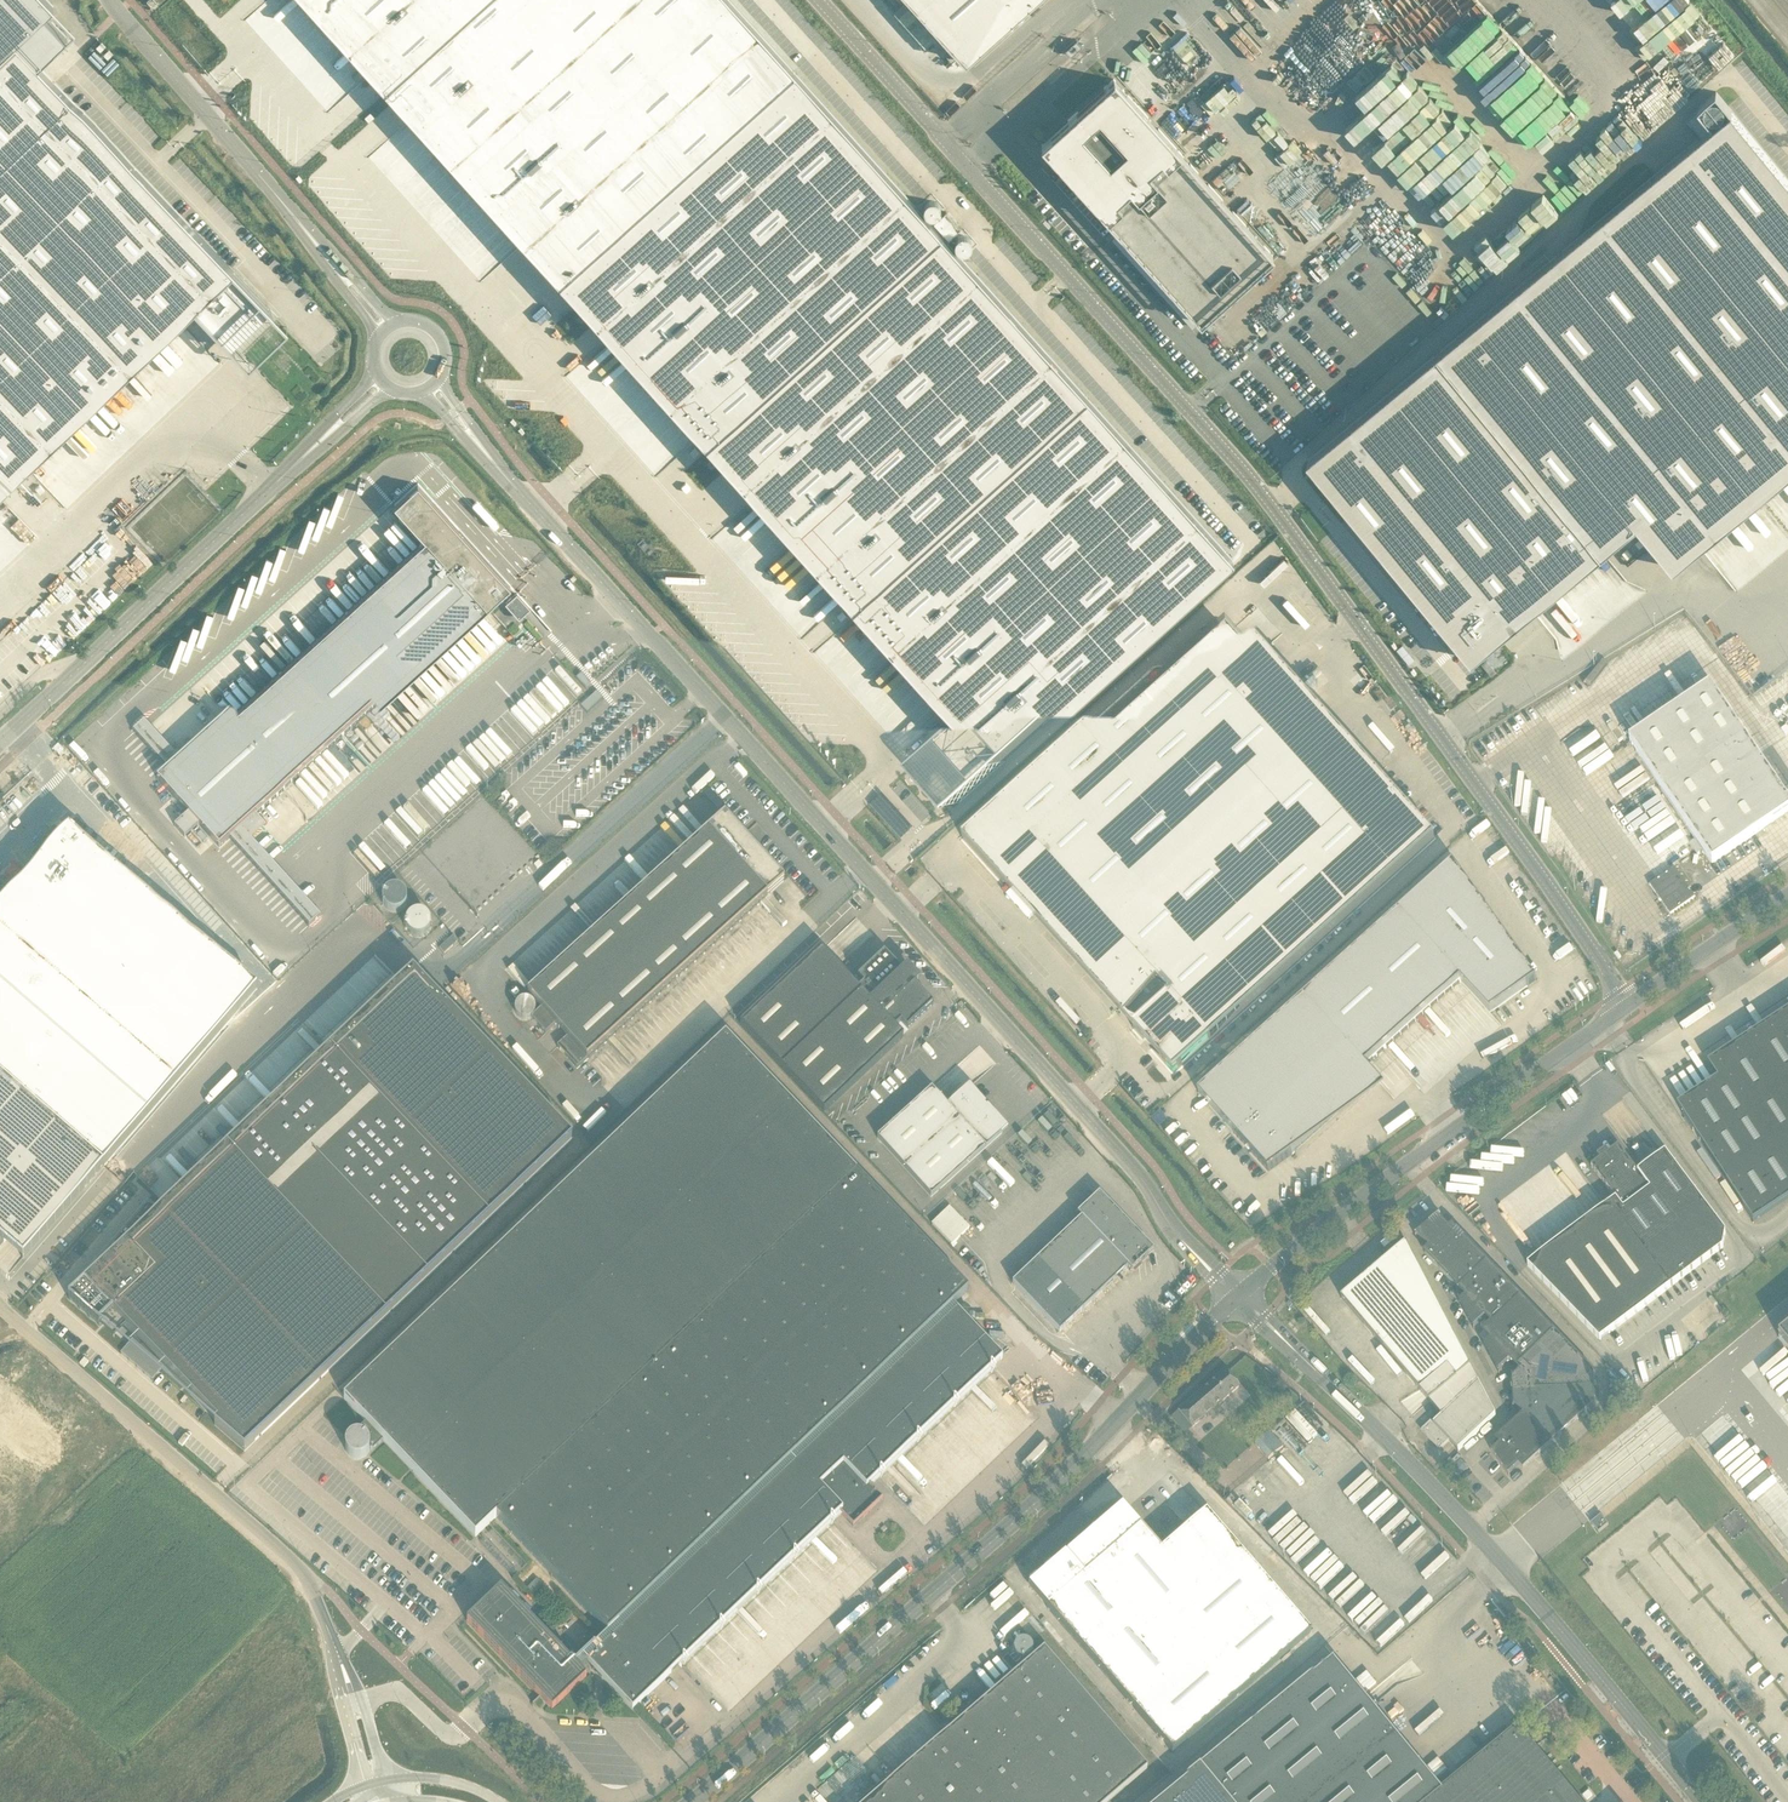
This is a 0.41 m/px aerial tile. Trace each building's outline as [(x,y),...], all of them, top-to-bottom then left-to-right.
[(12,480),(195,306),(232,345),(233,344),(232,343),(269,308),(270,309),(271,308),(38,64),(67,36),(53,21),(45,13),(50,8),(53,6),(54,5),(49,0),(0,0),(0,492),(12,480)] [(560,281),(961,727),(922,762),(959,804),(1233,558),(1191,511),(1112,423),(794,70),(731,0),(307,0),(560,281)] [(965,59),(1031,0),(911,0),(965,59)] [(1549,58),(1497,105),(1508,117),(1501,124),(1517,141),(1520,138),(1527,146),(1583,95),(1573,83),(1558,97),(1546,83),(1587,47),(1577,35),(1572,39),(1561,26),(1538,46),(1549,58)] [(1071,55),(1082,45),(1077,38),(1065,49),(1071,55)] [(1654,46),(1631,64),(1636,71),(1659,54),(1654,46)] [(1426,162),(1463,141),(1443,108),(1441,93),(1419,105),(1413,93),(1408,96),(1423,74),(1418,65),(1405,73),(1394,66),(1376,76),(1365,68),(1360,75),(1347,52),(1329,80),(1333,87),(1356,84),(1352,89),(1357,93),(1368,86),(1379,94),(1388,89),(1390,102),(1396,102),(1403,92),(1403,93),(1381,125),(1395,148),(1412,138),(1405,148),(1426,162)] [(1273,254),(1114,78),(1050,136),(1041,144),(1053,157),(1200,320),(1273,254)] [(1581,98),(1594,112),(1604,103),(1592,89),(1581,98)] [(1437,353),(1600,553),(1638,523),(1674,567),(1787,473),(1787,177),(1719,93),(1708,101),(1687,121),(1699,137),(1520,284),(1437,353)] [(1650,106),(1639,115),(1649,127),(1660,117),(1650,106)] [(1444,239),(1517,178),(1507,166),(1501,170),(1470,133),(1404,188),(1414,200),(1433,185),(1443,197),(1459,184),(1464,189),(1479,176),(1475,171),(1482,165),(1493,179),(1435,227),(1444,239)] [(1554,198),(1528,220),(1540,233),(1603,179),(1591,165),(1577,177),(1576,175),(1564,185),(1558,178),(1546,188),(1554,198)] [(946,211),(934,222),(949,238),(961,227),(946,211)] [(1437,353),(1308,459),(1333,490),(1472,659),(1600,553),(1594,546),(1437,353)] [(182,836),(183,836),(183,837),(185,839),(186,837),(199,826),(219,849),(231,839),(304,920),(309,925),(310,926),(320,917),(305,899),(252,841),(241,829),(256,816),(333,746),(409,678),(511,585),(418,482),(395,503),(426,537),(420,543),(317,636),(179,760),(169,750),(145,723),(144,722),(133,731),(169,770),(157,781),(188,815),(174,827),(182,836)] [(781,558),(770,563),(774,573),(786,567),(781,558)] [(798,586),(791,589),(794,600),(802,597),(798,586)] [(517,592),(506,602),(519,617),(531,607),(517,592)] [(1143,678),(963,840),(1003,885),(1133,1029),(1143,1040),(1150,1048),(1174,1074),(1434,839),(1264,650),(1224,605),(1143,678)] [(1787,661),(1787,621),(1732,660),(1745,678),(1753,673),(1759,682),(1787,661)] [(1712,863),(1787,812),(1787,801),(1710,687),(1629,742),(1712,863)] [(1566,745),(1587,777),(1618,758),(1609,744),(1610,743),(1604,734),(1602,735),(1596,726),(1566,745)] [(373,862),(382,872),(388,867),(389,867),(494,774),(494,766),(488,766),(485,763),(478,768),(475,764),(468,770),(468,774),(460,774),(460,783),(453,775),(453,784),(446,784),(437,793),(433,788),(428,788),(366,843),(366,848),(374,857),(373,857),(373,862)] [(577,1069),(767,897),(784,882),(724,817),(527,995),(541,1010),(531,1019),(545,1034),(555,1026),(567,1039),(557,1047),(577,1069)] [(103,1167),(104,1167),(257,990),(98,852),(98,851),(69,825),(39,859),(41,860),(0,907),(0,1078),(103,1167)] [(1676,852),(1640,876),(1646,885),(1644,887),(1655,902),(1693,876),(1676,852)] [(1376,1079),(1366,1067),(1384,1050),(1385,1050),(1456,985),(1460,981),(1490,1014),(1490,1013),(1533,983),(1536,981),(1453,864),(1447,869),(1198,1094),(1267,1170),(1268,1172),(1290,1156),(1292,1154),(1376,1079)] [(385,894),(393,912),(411,904),(402,886),(385,894)] [(819,949),(740,1025),(824,1113),(903,1037),(895,1029),(900,1024),(906,1030),(933,1005),(915,986),(918,982),(905,969),(902,972),(884,953),(857,978),(863,984),(858,990),(819,949)] [(337,1045),(68,1300),(99,1327),(110,1316),(114,1320),(116,1318),(217,1423),(214,1426),(244,1452),(572,1141),(434,996),(412,973),(337,1045)] [(1713,1073),(1723,1087),(1683,1115),(1753,1222),(1787,1199),(1787,1023),(1713,1073)] [(869,1485),(891,1464),(990,1369),(991,1369),(1002,1358),(966,1320),(969,1320),(975,1320),(975,1314),(969,1314),(969,1312),(957,1311),(952,1306),(967,1292),(725,1036),(344,1399),(366,1422),(356,1432),(356,1435),(355,1435),(353,1436),(352,1436),(350,1437),(349,1438),(348,1440),(347,1440),(347,1441),(346,1442),(346,1443),(345,1444),(345,1445),(345,1446),(345,1447),(345,1448),(345,1449),(345,1451),(346,1452),(347,1453),(347,1454),(349,1456),(350,1457),(352,1458),(353,1459),(355,1459),(356,1459),(357,1459),(359,1459),(360,1459),(362,1458),(363,1458),(365,1457),(367,1455),(367,1454),(368,1453),(368,1452),(369,1450),(369,1449),(373,1450),(383,1441),(475,1538),(496,1517),(607,1634),(573,1666),(501,1589),(467,1622),(552,1711),(586,1679),(579,1671),(587,1663),(632,1710),(839,1513),(853,1527),(868,1513),(866,1511),(879,1498),(874,1494),(876,1492),(869,1485)] [(3,1242),(4,1242),(22,1259),(23,1259),(103,1167),(0,1078),(0,1239),(3,1242)] [(969,1088),(958,1097),(947,1107),(931,1090),(877,1138),(931,1198),(985,1149),(986,1150),(1007,1130),(987,1108),(986,1109),(984,1108),(986,1107),(969,1088)] [(1494,1149),(1495,1160),(1504,1159),(1505,1165),(1515,1164),(1515,1158),(1525,1157),(1525,1151),(1534,1150),(1532,1128),(1520,1129),(1521,1134),(1512,1135),(1512,1141),(1502,1142),(1503,1148),(1494,1149)] [(1539,1257),(1527,1266),(1601,1341),(1611,1334),(1669,1291),(1671,1289),(1724,1249),(1726,1234),(1706,1207),(1665,1153),(1664,1154),(1663,1154),(1643,1169),(1643,1170),(1638,1173),(1618,1147),(1609,1154),(1606,1150),(1605,1151),(1599,1155),(1598,1156),(1601,1160),(1591,1167),(1616,1200),(1608,1205),(1607,1207),(1606,1207),(1540,1257),(1539,1257)] [(1081,1219),(1012,1284),(1058,1333),(1127,1268),(1131,1272),(1136,1277),(1145,1268),(1140,1263),(1153,1251),(1099,1194),(1077,1215),(1081,1219)] [(949,1208),(931,1225),(951,1246),(969,1229),(949,1208)] [(1498,1371),(1506,1363),(1510,1360),(1521,1370),(1513,1378),(1513,1375),(1512,1376),(1514,1407),(1514,1405),(1524,1416),(1497,1440),(1501,1444),(1493,1451),(1491,1449),(1491,1450),(1509,1477),(1510,1477),(1509,1475),(1520,1465),(1523,1468),(1593,1404),(1592,1373),(1452,1227),(1450,1229),(1438,1217),(1440,1216),(1440,1215),(1415,1236),(1417,1235),(1426,1245),(1430,1249),(1425,1253),(1466,1296),(1460,1302),(1459,1300),(1458,1300),(1474,1330),(1475,1330),(1473,1328),(1485,1316),(1492,1324),(1484,1332),(1491,1339),(1485,1345),(1483,1343),(1499,1374),(1499,1373),(1498,1371)] [(1407,1245),(1342,1299),(1420,1391),(1429,1402),(1430,1402),(1470,1368),(1407,1245)] [(1724,1311),(1720,1315),(1726,1321),(1730,1318),(1724,1311)] [(1779,1339),(1787,1349),(1787,1331),(1779,1339)] [(1430,1422),(1422,1430),(1422,1431),(1431,1435),(1430,1438),(1440,1449),(1439,1449),(1440,1450),(1449,1441),(1458,1451),(1467,1443),(1496,1415),(1478,1382),(1471,1368),(1470,1368),(1430,1402),(1431,1404),(1442,1416),(1434,1425),(1431,1422),(1430,1422)] [(1171,1417),(1179,1426),(1185,1433),(1208,1414),(1213,1420),(1218,1416),(1219,1417),(1222,1414),(1221,1413),(1223,1411),(1217,1405),(1239,1387),(1225,1370),(1171,1417)] [(989,1415),(980,1413),(979,1418),(981,1426),(979,1436),(986,1438),(988,1427),(995,1428),(996,1434),(987,1436),(998,1438),(998,1435),(1001,1451),(1003,1443),(1002,1442),(1025,1438),(1004,1434),(1004,1436),(1001,1422),(1001,1421),(1000,1415),(1001,1414),(997,1396),(995,1405),(997,1414),(989,1415)] [(1270,1432),(1256,1445),(1269,1461),(1284,1448),(1270,1432)] [(1444,1465),(1449,1470),(1455,1465),(1450,1459),(1444,1465)] [(1165,1548),(1160,1552),(1123,1509),(1121,1507),(1085,1539),(1066,1556),(1064,1554),(1028,1586),(1046,1608),(1172,1753),(1310,1633),(1217,1525),(1206,1512),(1205,1512),(1187,1528),(1165,1548)] [(1596,1521),(1592,1525),(1598,1533),(1608,1525),(1603,1519),(1601,1521),(1599,1519),(1596,1521)] [(526,1564),(493,1529),(488,1534),(521,1569),(526,1564)] [(517,1573),(485,1538),(480,1542),(513,1577),(517,1573)] [(533,1597),(543,1586),(537,1580),(526,1590),(533,1597)] [(773,1612),(765,1612),(764,1635),(780,1636),(780,1638),(785,1639),(786,1612),(773,1612)] [(760,1680),(790,1652),(778,1640),(772,1645),(773,1646),(765,1654),(773,1663),(767,1670),(761,1663),(752,1671),(760,1680)] [(894,1778),(867,1801),(1109,1801),(1147,1769),(1043,1649),(894,1778)] [(1519,1729),(1443,1792),(1435,1782),(1333,1658),(1159,1801),(1579,1801),(1519,1729)] [(721,1695),(745,1694),(745,1683),(744,1683),(743,1675),(729,1676),(729,1668),(721,1668),(721,1674),(719,1674),(719,1681),(710,1681),(711,1691),(715,1691),(715,1689),(721,1689),(721,1695)]
